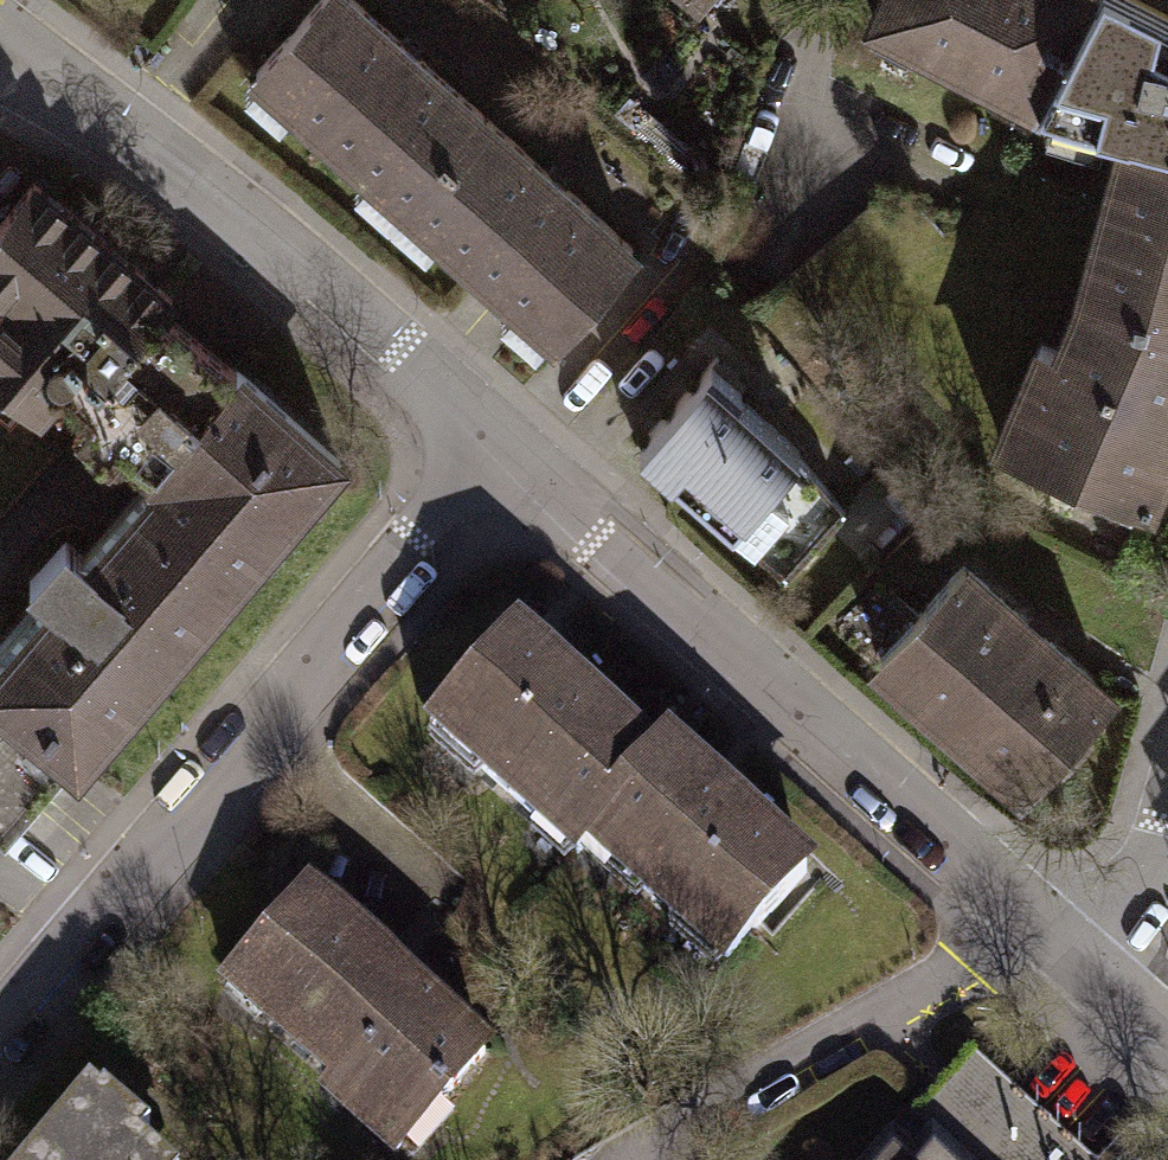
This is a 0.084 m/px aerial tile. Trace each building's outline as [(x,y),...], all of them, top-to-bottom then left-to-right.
[(472,114),(344,0),(308,0),(246,69),(360,171),(364,166),(398,196),(472,114)] [(687,9),(695,0),(676,0),(687,9)] [(1082,0),(871,0),(863,20),(1027,105),(1082,0)] [(1167,145),(1167,20),(1130,0),(1082,0),(1027,105),(1117,131),(1167,145)] [(620,246),(472,114),(398,196),(433,227),(429,232),(542,333),(620,246)] [(1073,293),(1167,318),(1167,145),(1117,131),(1073,293)] [(148,461),(146,459),(225,368),(153,306),(161,297),(24,180),(0,208),(0,299),(2,301),(0,303),(0,387),(28,411),(48,388),(141,468),(148,461)] [(754,303),(740,316),(785,370),(939,242),(893,188),(823,246),(754,303)] [(1073,293),(1049,351),(1031,342),(990,442),(1137,502),(1166,432),(1153,426),(1167,391),(1167,318),(1073,293)] [(702,362),(630,441),(775,571),(832,507),(785,453),(788,450),(723,393),(729,387),(702,362)] [(225,368),(146,459),(148,461),(158,470),(81,560),(55,537),(19,579),(46,601),(0,654),(0,707),(1,708),(62,760),(65,762),(329,456),(225,367),(225,368)] [(939,578),(870,654),(1014,783),(1097,691),(954,564),(939,578)] [(579,839),(575,837),(642,761),(640,759),(503,638),(424,726),(567,853),(579,839)] [(62,760),(1,708),(0,709),(0,831),(62,760)] [(642,761),(575,837),(579,839),(717,961),(795,873),(652,746),(640,759),(642,761)] [(474,1053),(295,894),(217,980),(327,1078),(317,1090),(386,1151),(474,1053)] [(920,1133),(921,1132),(953,1159),(1084,1159),(959,1048),(932,1079),(899,1115),(920,1133)] [(130,1143),(139,1132),(93,1093),(88,1099),(75,1088),(13,1159),(150,1159),(130,1143)] [(921,1132),(920,1133),(901,1154),(881,1136),(859,1159),(953,1159),(921,1132)]
